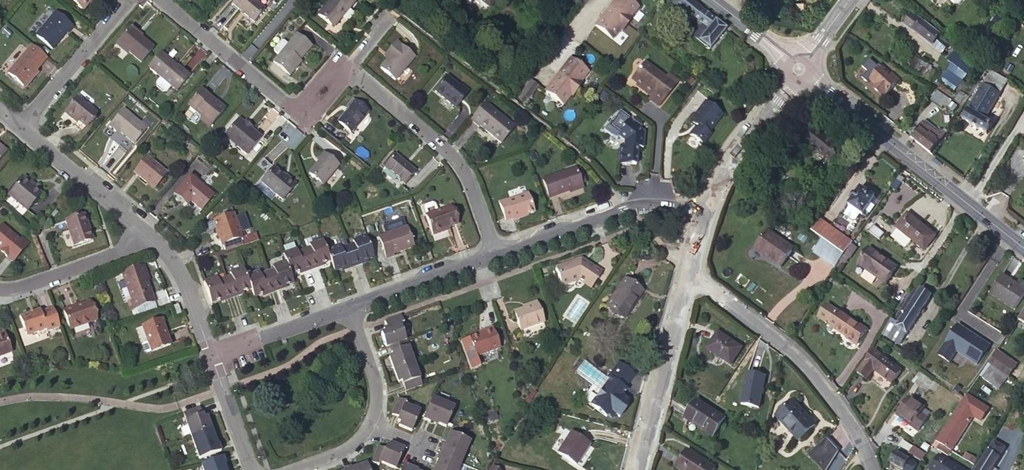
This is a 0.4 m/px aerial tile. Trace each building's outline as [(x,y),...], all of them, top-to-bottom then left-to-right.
[(87,2),(89,0),(69,0),(80,10),(87,2)] [(230,5),(253,24),(263,11),(251,0),(234,0),(230,5)] [(330,28),(338,18),(340,20),(354,4),(349,0),(331,0),(316,17),(330,28)] [(452,1),(465,11),(473,0),(453,0),(452,1)] [(495,0),(478,0),(488,8),(495,0)] [(595,26),(612,40),(620,30),(622,31),(632,19),(630,18),(638,8),(629,0),(616,0),(595,26)] [(672,4),(692,19),(693,18),(694,19),(702,10),(689,0),(675,0),(672,4)] [(709,50),(724,31),(726,29),(702,10),(694,19),(699,23),(690,35),(709,50)] [(47,18),(32,36),(49,50),(64,32),(65,33),(70,27),(53,13),(48,19),(47,18)] [(903,24),(932,46),(939,36),(910,14),(903,24)] [(338,18),(330,28),(332,30),(340,20),(338,18)] [(128,27),(115,42),(127,52),(139,63),(152,48),(128,27)] [(312,43),(299,31),(289,42),(279,54),(275,59),(291,73),(299,63),(297,61),(301,57),(312,43)] [(939,36),(932,46),(942,54),(950,44),(939,36)] [(275,50),(279,54),(289,42),(284,38),(282,38),(275,47),(275,50)] [(127,52),(115,42),(114,45),(125,54),(127,52)] [(393,42),(384,53),(388,56),(385,60),(378,68),(392,80),(412,57),(393,42)] [(32,71),(44,58),(28,45),(4,74),(19,86),(32,71)] [(159,52),(146,68),(158,78),(168,87),(174,92),(187,77),(159,52)] [(973,67),(958,56),(943,77),(958,87),(973,67)] [(570,59),(545,92),(563,105),(571,95),(572,97),(582,84),(580,82),(587,73),(570,59)] [(656,96),(652,101),(659,106),(675,84),(665,77),(645,61),(632,78),(639,83),(656,96)] [(870,80),(875,84),(878,86),(875,90),(884,98),(900,80),(892,72),(890,74),(882,67),(870,80)] [(32,71),(19,86),(22,88),(35,73),(32,71)] [(994,71),(988,80),(999,87),(1005,79),(994,71)] [(665,77),(675,84),(679,80),(669,73),(665,77)] [(453,109),(466,94),(458,88),(445,77),(433,92),(453,109)] [(168,87),(158,78),(154,83),(154,87),(161,92),(164,92),(168,87)] [(980,117),(999,87),(988,80),(984,85),(979,82),(966,103),(971,106),(963,120),(986,135),(992,125),(980,117)] [(536,86),(530,81),(521,93),(527,98),(536,86)] [(649,99),(652,101),(656,96),(639,83),(637,85),(651,96),(649,99)] [(458,88),(466,94),(468,92),(460,85),(458,88)] [(937,90),(930,101),(942,108),(943,106),(953,112),(958,106),(952,103),(953,100),(937,90)] [(199,91),(187,105),(201,117),(199,120),(209,128),(222,111),(213,103),(214,102),(199,91)] [(77,120),(75,123),(73,125),(79,130),(94,113),(75,97),(62,111),(72,120),(74,117),(77,120)] [(347,110),(353,103),(351,101),(345,108),(347,110)] [(706,102),(691,121),(697,126),(691,135),(703,144),(711,134),(708,132),(722,114),(706,102)] [(365,113),(353,103),(347,110),(335,123),(348,134),(365,113)] [(482,103),(467,121),(476,128),(478,127),(498,144),(512,128),(482,103)] [(115,131),(117,134),(124,139),(117,148),(124,154),(149,124),(143,119),(139,125),(121,109),(107,128),(113,133),(115,131)] [(247,128),(241,123),(235,118),(221,134),(223,135),(224,139),(227,141),(230,141),(236,146),(234,147),(244,155),(258,138),(247,128)] [(634,166),(636,153),(636,148),(639,148),(642,149),(643,133),(639,130),(641,128),(629,118),(622,128),(624,130),(618,137),(624,142),(623,147),(620,147),(617,164),(634,166)] [(936,134),(939,130),(926,119),(923,123),(936,134)] [(930,153),(945,134),(939,130),(936,134),(923,123),(911,138),(930,153)] [(839,151),(810,127),(801,139),(830,162),(839,151)] [(316,161),(306,174),(319,186),(336,166),(321,153),(315,160),(316,161)] [(393,156),(382,168),(403,185),(413,173),(393,156)] [(145,158),(132,173),(144,184),(145,183),(153,189),(165,174),(145,158)] [(266,174),(260,182),(281,200),(294,185),(273,167),(272,168),(262,159),(256,166),(266,174)] [(546,195),(566,188),(579,184),(578,181),(573,167),(572,166),(539,177),(546,195)] [(578,166),(573,167),(578,181),(583,180),(578,166)] [(24,176),(22,178),(33,187),(35,184),(24,176)] [(186,200),(189,203),(200,211),(213,196),(188,176),(172,195),(182,204),(186,200)] [(33,187),(22,178),(8,195),(26,210),(40,193),(33,187)] [(861,215),(874,197),(859,187),(847,205),(861,215)] [(503,221),(510,218),(516,216),(517,218),(532,213),(525,194),(497,204),(503,221)] [(867,219),(879,201),(874,197),(861,215),(867,219)] [(421,209),(424,217),(436,212),(433,205),(430,204),(422,207),(421,209)] [(441,230),(454,225),(448,208),(436,212),(424,217),(431,237),(442,233),(441,230)] [(219,244),(222,252),(239,245),(237,238),(229,213),(209,220),(213,230),(215,230),(217,237),(215,237),(218,245),(219,244)] [(74,246),(90,241),(86,231),(90,230),(84,215),(65,221),(74,246)] [(934,236),(908,215),(903,221),(901,219),(894,227),(896,229),(899,231),(893,238),(904,246),(909,239),(922,250),(934,236)] [(819,219),(810,232),(821,239),(843,255),(851,242),(819,219)] [(0,227),(0,248),(2,250),(1,252),(12,262),(28,244),(21,238),(19,241),(2,225),(0,227)] [(882,232),(870,225),(866,231),(877,238),(882,232)] [(405,228),(376,238),(383,260),(391,258),(390,256),(411,248),(405,228)] [(792,249),(766,231),(755,247),(770,259),(769,260),(779,267),(792,249)] [(346,247),(352,266),(359,264),(358,262),(365,259),(372,257),(364,237),(350,242),(351,245),(346,247)] [(843,255),(821,239),(812,252),(834,268),(839,261),(843,255)] [(325,251),(321,240),(307,245),(308,249),(302,251),(309,271),(316,268),(315,266),(322,264),(328,261),(325,251)] [(328,261),(332,271),(339,269),(345,267),(346,268),(352,266),(346,247),(340,249),(338,246),(325,251),(328,261)] [(894,268),(868,249),(857,264),(884,283),(894,268)] [(294,250),(280,254),(283,262),(288,275),(294,273),(301,271),(302,273),(309,271),(302,251),(295,254),(294,250)] [(847,258),(843,255),(839,261),(843,264),(847,258)] [(581,280),(591,287),(601,273),(581,260),(556,269),(562,287),(581,280)] [(265,273),(272,292),(278,290),(278,288),(285,286),(291,284),(288,275),(283,262),(270,267),(271,271),(265,273)] [(143,265),(121,274),(130,300),(127,302),(130,310),(153,302),(143,274),(146,273),(143,265)] [(228,277),(222,279),(229,299),(235,297),(234,295),(242,292),(248,290),(243,276),(240,269),(226,273),(228,277)] [(248,290),(251,298),(257,296),(264,293),(265,295),(272,292),(265,273),(259,275),(257,271),(243,276),(248,290)] [(1000,274),(989,292),(1014,309),(1023,293),(1023,284),(1022,282),(1018,288),(1006,280),(1007,278),(1000,274)] [(214,278),(201,283),(208,304),(215,302),(221,299),(222,301),(229,299),(222,279),(215,281),(214,278)] [(624,279),(606,306),(623,318),(641,291),(624,279)] [(893,321),(891,319),(881,333),(898,344),(929,298),(928,291),(924,288),(918,290),(914,288),(893,321)] [(63,312),(70,330),(95,321),(89,303),(63,312)] [(546,324),(539,305),(525,310),(515,313),(522,332),(546,324)] [(175,317),(180,316),(177,306),(171,308),(175,317)] [(857,328),(852,324),(825,306),(817,318),(826,324),(827,323),(828,324),(828,325),(845,337),(846,335),(857,342),(865,331),(858,326),(857,328)] [(59,328),(52,308),(40,313),(39,310),(19,317),(26,336),(45,329),(47,332),(59,328)] [(402,324),(399,317),(382,324),(385,330),(381,331),(382,335),(379,336),(384,349),(388,348),(391,357),(387,358),(397,384),(401,383),(404,393),(421,387),(398,326),(402,324)] [(163,336),(157,321),(141,327),(147,343),(142,344),(141,347),(143,353),(146,354),(169,346),(165,335),(163,336)] [(957,326),(937,355),(947,363),(955,352),(975,366),(988,347),(967,333),(966,333),(963,332),(964,331),(957,326)] [(500,350),(492,328),(484,331),(485,333),(461,342),(472,370),(480,366),(477,357),(500,350)] [(740,348),(717,333),(707,349),(730,364),(740,348)] [(6,335),(0,337),(0,356),(12,352),(6,335)] [(846,335),(845,337),(856,344),(857,342),(846,335)] [(900,370),(873,351),(856,372),(865,379),(872,369),(890,383),(900,370)] [(989,366),(1006,378),(1014,366),(994,353),(987,364),(989,366)] [(634,375),(618,363),(607,378),(610,379),(590,405),(594,408),(606,417),(607,415),(612,418),(615,414),(619,418),(625,410),(625,405),(627,401),(622,397),(626,391),(624,389),(634,375)] [(998,389),(1006,378),(989,366),(981,378),(998,389)] [(764,376),(747,372),(740,404),(758,408),(764,376)] [(553,387),(543,401),(548,405),(558,389),(553,387)] [(934,441),(949,451),(971,417),(979,421),(987,409),(966,395),(963,399),(934,441)] [(896,414),(904,420),(910,424),(909,426),(916,431),(926,417),(920,412),(922,408),(908,398),(896,414)] [(401,419),(399,423),(398,427),(411,432),(419,413),(403,406),(405,403),(398,399),(391,415),(397,418),(401,419)] [(431,400),(422,420),(429,424),(429,421),(445,428),(453,409),(431,400)] [(695,400),(690,408),(693,410),(687,420),(712,436),(723,419),(695,400)] [(814,425),(792,401),(775,416),(798,441),(814,425)] [(693,410),(690,408),(683,418),(687,420),(693,410)] [(198,412),(182,418),(198,462),(219,455),(217,447),(215,448),(205,420),(202,421),(198,412)] [(564,429),(551,448),(557,452),(557,453),(576,465),(589,445),(566,430),(567,429),(566,429),(565,430),(564,429)] [(441,447),(439,454),(460,463),(469,441),(450,433),(444,448),(441,447)] [(837,450),(826,438),(809,455),(823,469),(825,469),(837,450)] [(907,454),(912,447),(902,441),(897,447),(907,454)] [(945,456),(949,451),(934,441),(930,447),(945,456)] [(993,442),(977,469),(990,469),(1003,448),(993,442)] [(378,447),(371,463),(378,466),(379,463),(395,469),(403,450),(390,445),(389,448),(385,446),(384,450),(378,447)] [(907,454),(920,462),(924,455),(912,447),(907,454)] [(687,450),(676,467),(681,469),(712,469),(714,468),(687,450)] [(439,454),(436,461),(438,462),(434,469),(457,469),(460,463),(439,454)] [(895,454),(890,464),(900,469),(913,469),(915,466),(895,454)] [(938,456),(928,469),(962,469),(938,456)] [(200,467),(201,469),(223,469),(222,467),(224,467),(221,460),(200,467)] [(497,462),(491,469),(509,469),(497,462)]
